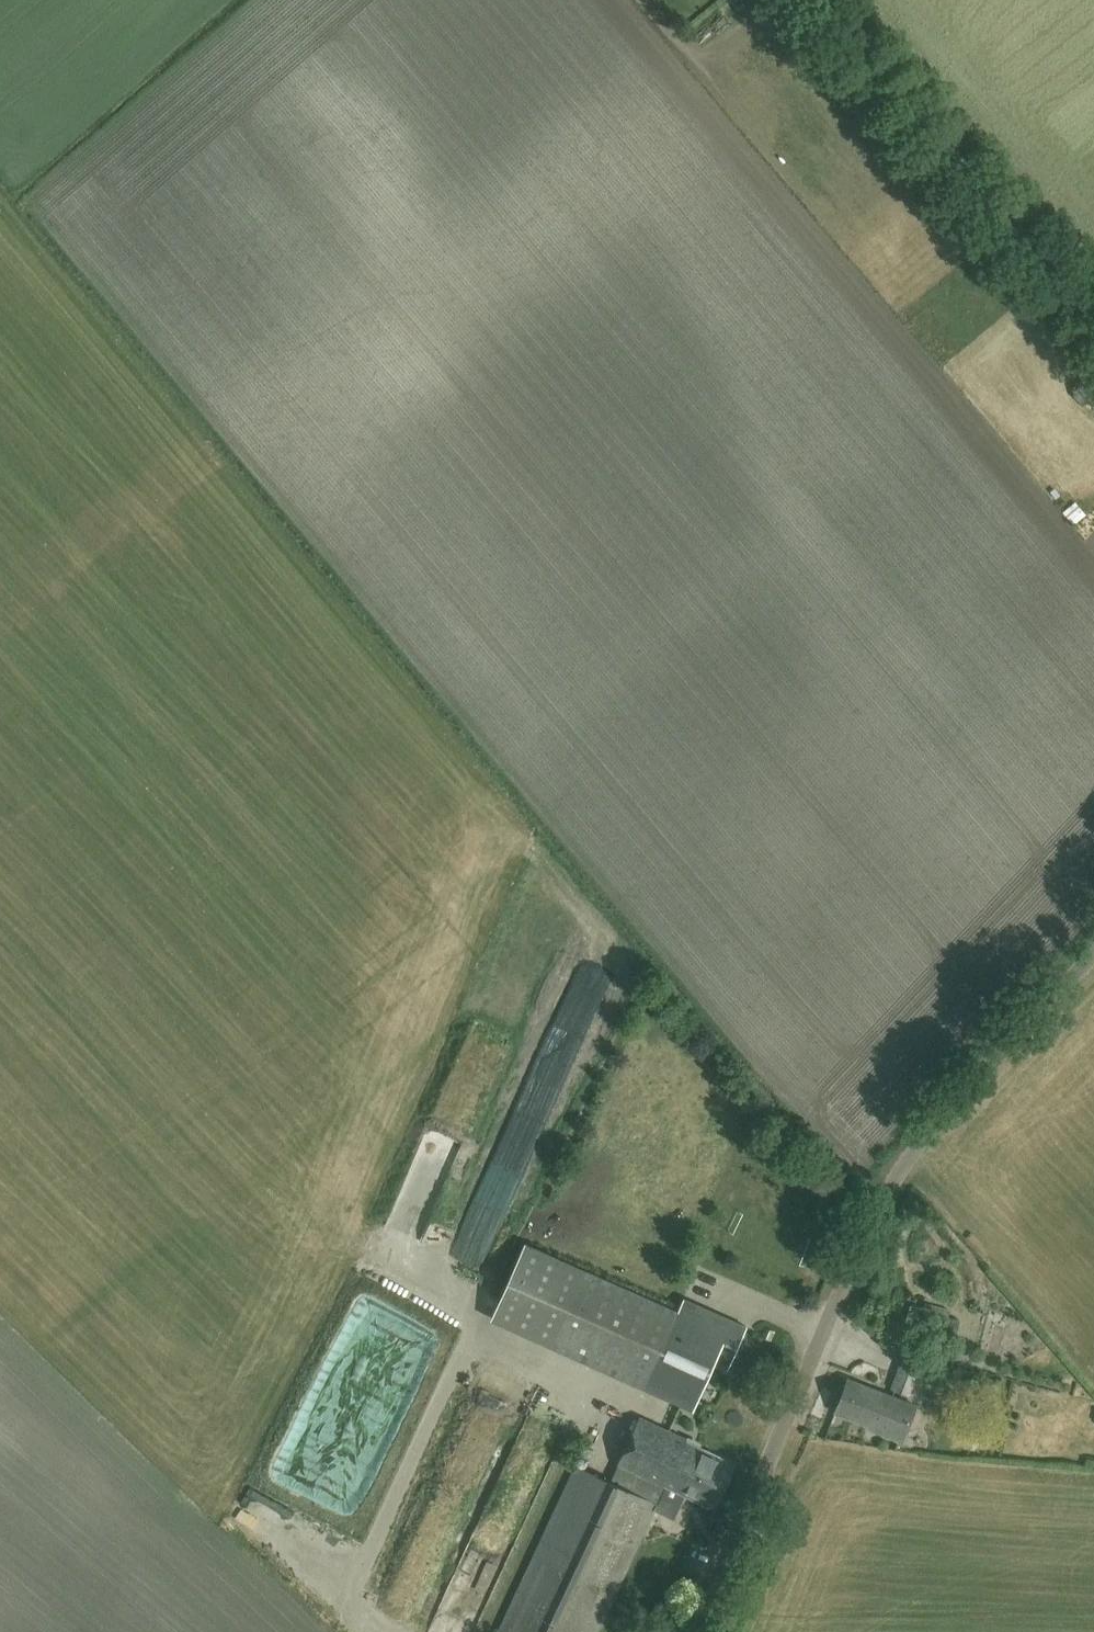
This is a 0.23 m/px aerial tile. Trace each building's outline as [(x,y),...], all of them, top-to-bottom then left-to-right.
[(429,1128),(408,1215),(438,1222),(458,1134),(429,1128)] [(694,1409),(714,1363),(728,1369),(747,1327),(684,1299),(678,1313),(524,1244),(498,1302),(558,1329),(551,1344),(694,1409)] [(959,1320),(951,1318),(948,1317),(950,1310),(944,1308),(942,1315),(923,1310),(918,1328),(954,1339),(959,1320)] [(911,1396),(924,1361),(905,1353),(897,1375),(899,1376),(894,1390),(911,1396)] [(903,1442),(916,1406),(848,1380),(836,1413),(877,1428),(875,1431),(903,1442)] [(655,1510),(675,1519),(684,1501),(679,1499),(682,1493),(715,1508),(735,1463),(687,1441),(688,1440),(640,1418),(618,1466),(619,1466),(612,1482),(576,1465),(498,1631),(597,1631),(655,1510)] [(262,1540),(281,1520),(261,1500),(241,1521),(262,1540)]
